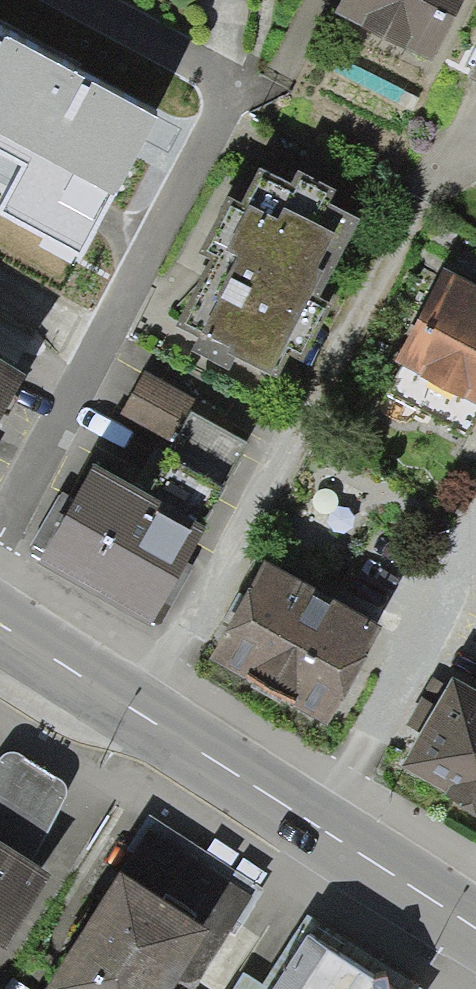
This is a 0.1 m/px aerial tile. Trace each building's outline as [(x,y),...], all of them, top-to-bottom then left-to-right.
[(435,66),(466,0),(349,0),(339,21),(435,66)] [(0,19),(0,137),(28,152),(0,204),(0,219),(82,263),(166,108),(0,19)] [(180,337),(269,383),(348,229),(259,184),(180,337)] [(443,274),(395,372),(475,412),(475,290),(443,274)] [(29,362),(0,345),(0,412),(29,362)] [(41,571),(147,631),(197,545),(91,484),(41,571)] [(208,667),(320,729),(375,631),(263,568),(208,667)] [(475,825),(475,705),(452,690),(398,776),(475,825)] [(44,886),(24,874),(73,793),(1,751),(0,752),(0,959),(44,886)] [(258,890),(155,823),(111,894),(202,947),(177,988),(179,988),(197,988),(258,890)] [(177,988),(202,947),(111,894),(54,988),(177,988)] [(315,940),(285,988),(398,988),(315,940)]
